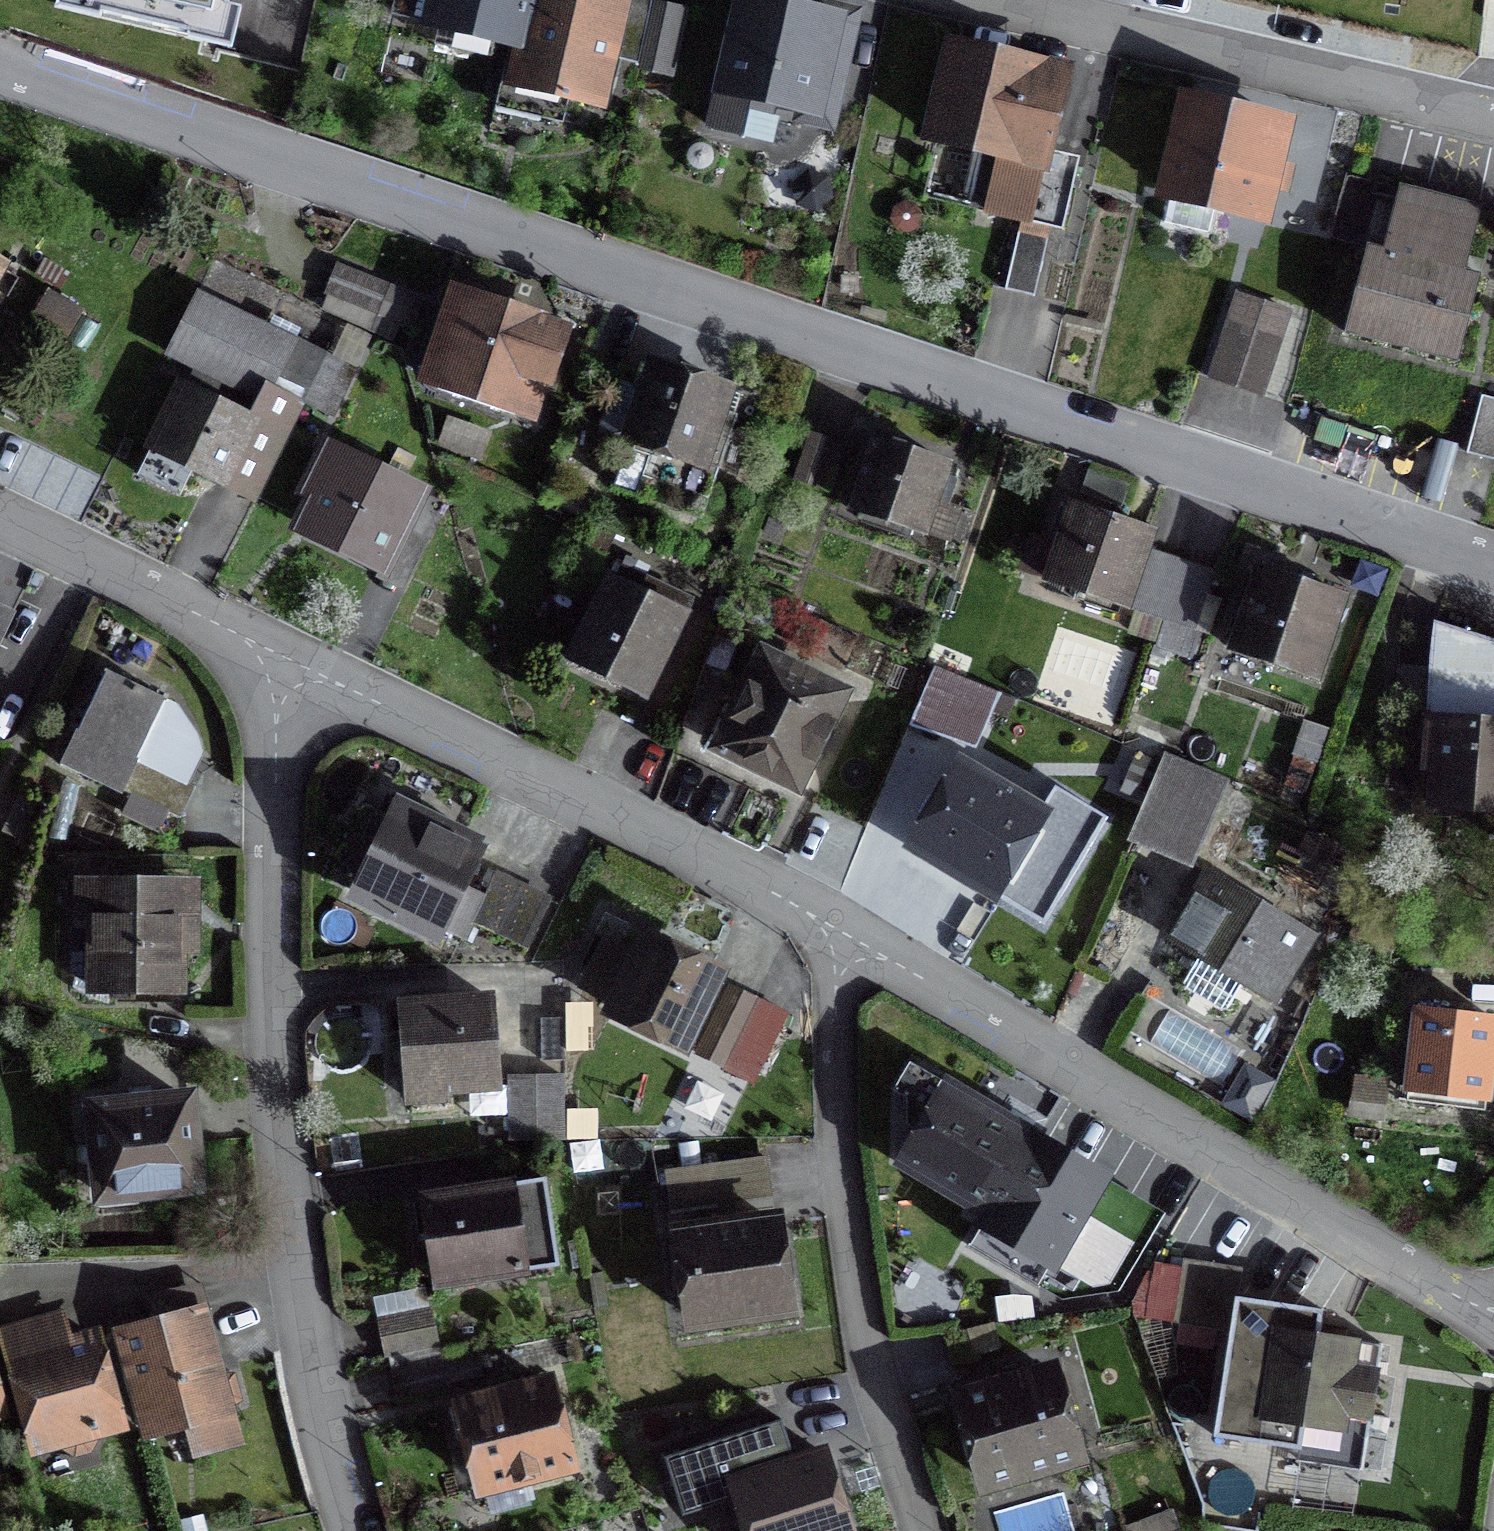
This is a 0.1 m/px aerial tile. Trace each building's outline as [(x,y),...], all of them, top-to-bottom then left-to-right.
[(69,7),(216,42),(225,0),(71,0),(69,7)] [(392,16),(519,45),(504,112),(559,125),(565,96),(596,103),(606,57),(635,63),(647,9),(649,1),(646,0),(395,0),(392,16)] [(822,81),(835,25),(745,4),(725,93),(822,115),(829,82),(822,81)] [(665,74),(677,15),(648,9),(636,68),(665,74)] [(1063,76),(954,52),(933,139),(972,149),(961,195),(988,202),(985,214),(1058,231),(1072,170),(1043,163),(1063,76)] [(1188,107),(1167,195),(1263,218),(1284,130),(1188,107)] [(1381,252),(1366,248),(1342,335),(1454,364),(1476,279),(1460,275),(1478,210),(1398,189),(1381,252)] [(312,259),(301,287),(376,317),(387,289),(312,259)] [(290,345),(191,297),(163,354),(195,370),(184,389),(182,388),(137,478),(175,496),(188,470),(217,484),(258,400),(262,403),(270,387),(299,402),(321,358),(291,343),(290,345)] [(1233,297),(1205,380),(1260,399),(1278,343),(1276,343),(1285,314),(1233,297)] [(50,361),(76,316),(50,300),(23,345),(50,361)] [(559,335),(464,304),(439,381),(533,411),(544,378),(545,379),(559,335)] [(348,371),(321,358),(299,402),(327,415),(348,371)] [(716,413),(724,392),(652,368),(644,391),(613,381),(594,437),(625,447),(627,442),(653,451),(637,499),(696,519),(730,418),(716,413)] [(1463,456),(1492,463),(1493,457),(1493,402),(1478,398),(1463,456)] [(818,492),(833,445),(806,436),(791,483),(818,492)] [(938,484),(944,466),(873,441),(850,512),(920,536),(932,502),(945,506),(951,488),(938,484)] [(322,491),(305,527),(378,562),(409,498),(326,458),(311,486),(322,491)] [(1046,583),(1121,608),(1140,551),(1146,534),(1072,509),(1066,527),(1053,522),(1047,541),(1059,545),(1046,583)] [(1196,570),(1179,564),(1140,551),(1121,608),(1160,622),(1190,632),(1209,574),(1196,570)] [(1340,600),(1256,571),(1229,653),(1313,681),(1340,600)] [(606,579),(566,662),(642,700),(683,617),(606,579)] [(1432,626),(1423,736),(1435,737),(1430,808),(1493,812),(1493,646),(1432,626)] [(850,644),(818,629),(806,654),(837,670),(850,644)] [(838,697),(761,659),(717,749),(793,787),(807,760),(810,762),(828,725),(824,724),(838,697)] [(102,673),(57,767),(119,797),(120,794),(177,821),(192,790),(135,763),(164,703),(102,673)] [(1218,789),(1162,765),(1131,839),(1187,863),(1218,789)] [(958,770),(912,848),(990,894),(1036,817),(958,770)] [(1097,786),(1075,835),(1121,858),(1143,807),(1097,786)] [(478,843),(400,804),(354,897),(432,936),(435,930),(458,942),(466,925),(519,951),(543,901),(492,877),(481,898),(457,886),(478,843)] [(1170,941),(1267,1001),(1305,938),(1208,879),(1170,941)] [(91,925),(91,994),(174,994),(175,956),(187,956),(188,921),(175,921),(175,885),(79,884),(79,925),(91,925)] [(679,1048),(714,975),(645,942),(609,1014),(679,1048)] [(489,1001),(397,1009),(404,1094),(495,1087),(489,1001)] [(1481,1113),(1492,1022),(1414,1013),(1403,1104),(1481,1113)] [(507,1142),(560,1142),(559,1078),(506,1079),(507,1142)] [(1030,1141),(944,1090),(900,1164),(987,1215),(1030,1141)] [(184,1102),(89,1111),(98,1199),(194,1189),(184,1102)] [(1030,1141),(987,1215),(982,1224),(1052,1265),(1054,1260),(1104,1177),(1106,1173),(1036,1132),(1030,1141)] [(768,1198),(763,1161),(708,1168),(713,1205),(768,1198)] [(1114,1296),(1164,1212),(1104,1177),(1054,1260),(1114,1296)] [(541,1182),(421,1200),(434,1286),(554,1267),(541,1182)] [(674,1309),(687,1308),(689,1323),(784,1310),(772,1225),(733,1230),(731,1216),(712,1219),(714,1233),(678,1238),(683,1277),(670,1279),(674,1309)] [(1318,1339),(1322,1310),(1237,1298),(1242,1267),(1184,1259),(1175,1322),(1232,1330),(1217,1437),(1302,1450),(1306,1427),(1261,1420),(1275,1333),(1318,1339)] [(426,1314),(377,1324),(383,1355),(433,1346),(426,1314)] [(214,1379),(197,1316),(119,1337),(145,1433),(223,1412),(222,1409),(234,1401),(228,1379),(214,1379)] [(1318,1339),(1275,1333),(1261,1420),(1306,1427),(1363,1435),(1377,1348),(1318,1339)] [(89,1434),(116,1427),(92,1340),(10,1362),(33,1449),(60,1442),(61,1449),(72,1455),(85,1452),(91,1441),(89,1434)] [(474,1355),(388,1373),(394,1402),(446,1391),(445,1385),(479,1378),(474,1355)] [(1000,1390),(957,1402),(982,1484),(1073,1457),(1049,1375),(1019,1384),(1015,1371),(996,1376),(1000,1390)] [(545,1386),(457,1408),(478,1490),(566,1468),(545,1386)] [(819,1458),(733,1486),(747,1530),(842,1530),(819,1458)]
